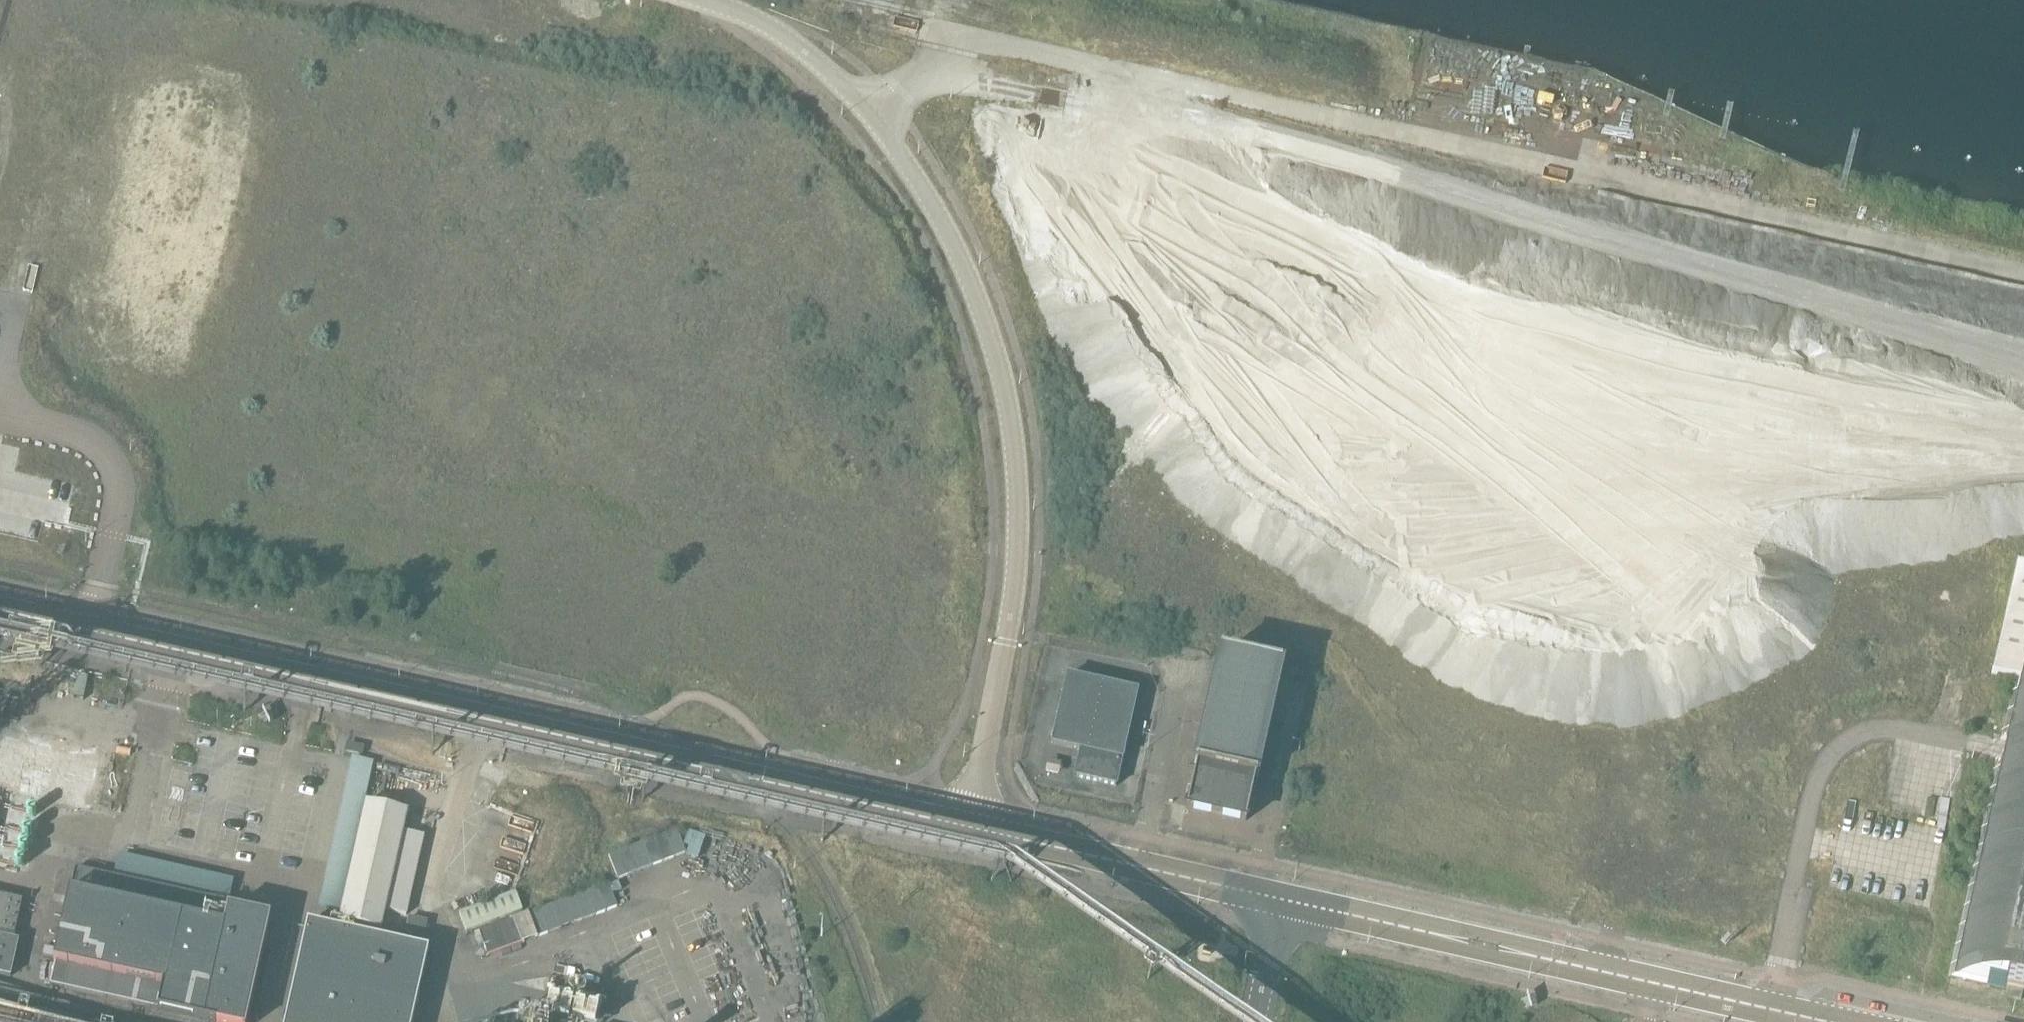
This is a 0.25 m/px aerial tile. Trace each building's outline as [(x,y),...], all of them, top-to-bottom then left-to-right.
[(206,119),(159,109),(117,293),(165,304),(206,119)] [(2009,989),(2007,997),(2021,1000),(2022,992),(2023,993),(2023,565),(2016,563),(1991,673),(2013,678),(1999,741),(1947,975),(2009,989)] [(1220,653),(1195,766),(1196,767),(1187,807),(1246,820),(1255,779),(1256,779),(1281,667),(1220,653)] [(1137,691),(1067,676),(1052,744),(1121,759),(1137,691)] [(21,775),(27,750),(15,748),(9,772),(21,775)] [(48,755),(27,750),(24,762),(46,767),(48,755)] [(1116,786),(1121,760),(1079,751),(1075,769),(1074,776),(1116,786)] [(408,919),(406,927),(402,926),(412,881),(393,877),(407,811),(365,802),(339,921),(352,924),(350,933),(308,923),(285,1021),(412,1021),(428,950),(402,944),(405,933),(424,937),(427,923),(408,919)] [(678,831),(609,851),(616,873),(685,853),(678,831)] [(75,868),(50,985),(204,1020),(204,1021),(208,1021),(246,1021),(269,919),(229,910),(231,903),(75,868)] [(608,883),(528,913),(523,914),(512,919),(478,931),(479,933),(483,944),(487,956),(521,943),(617,907),(608,883)] [(515,892),(459,913),(466,931),(522,910),(519,904),(515,892)] [(0,895),(0,974),(10,977),(18,941),(14,940),(23,900),(0,895)] [(568,993),(553,989),(546,1015),(574,1021),(597,1021),(604,994),(570,985),(568,993)]
